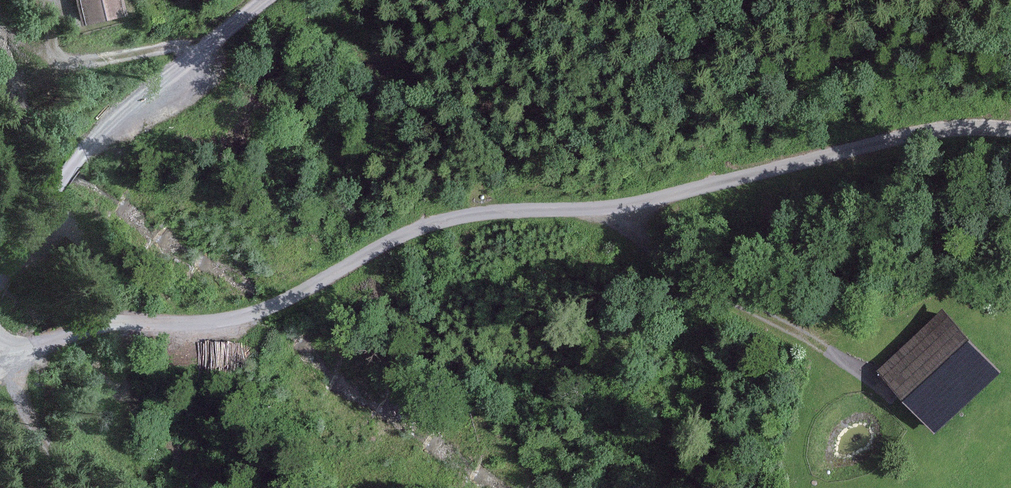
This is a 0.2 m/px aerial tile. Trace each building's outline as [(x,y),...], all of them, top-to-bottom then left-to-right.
[(96,30),(130,18),(124,0),(86,0),(96,30)] [(939,327),(875,385),(920,435),(985,378),(939,327)]
